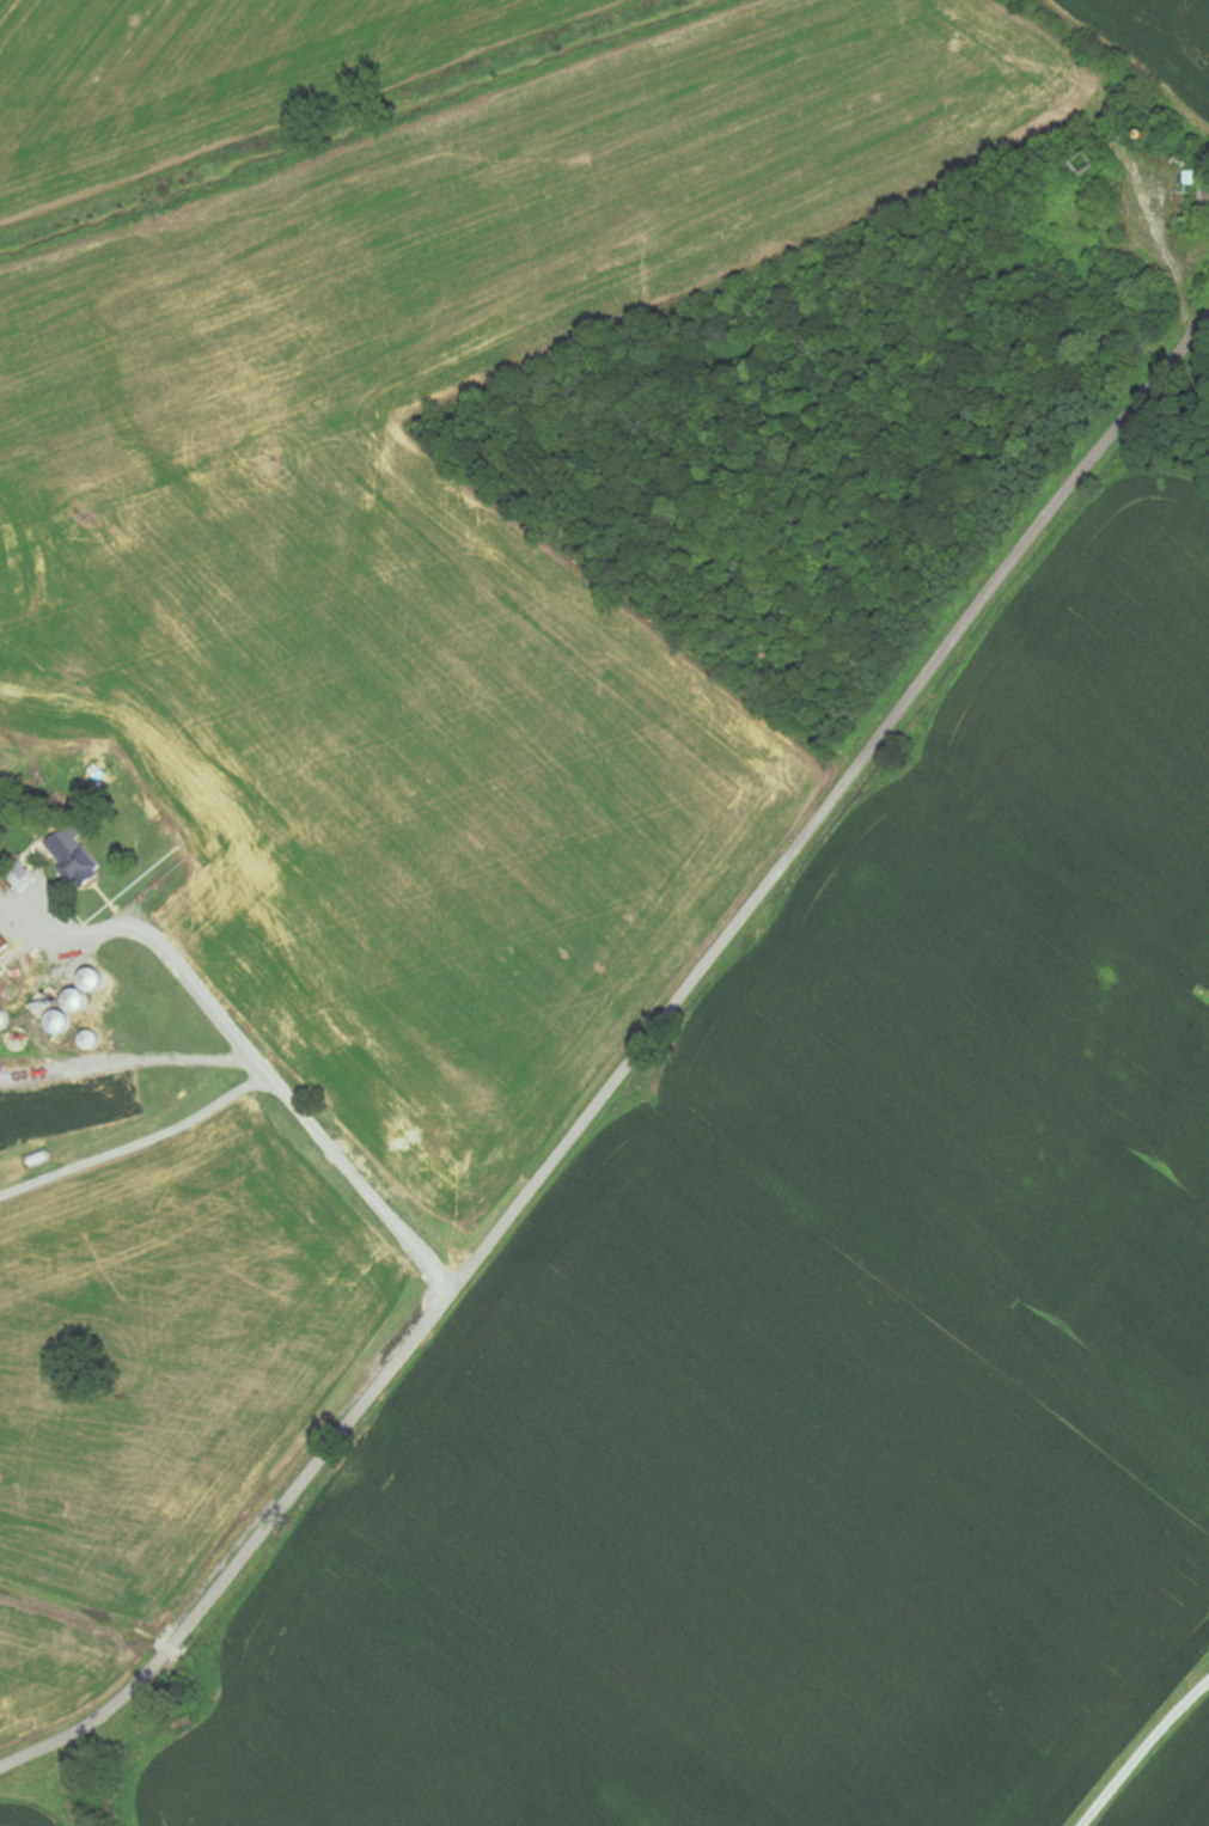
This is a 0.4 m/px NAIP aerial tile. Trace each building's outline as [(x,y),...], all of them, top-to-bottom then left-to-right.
[(54,848),(83,888),(92,881),(97,887),(107,881),(103,875),(110,870),(80,829),(54,848)] [(20,949),(2,923),(0,924),(0,963),(20,949)]
